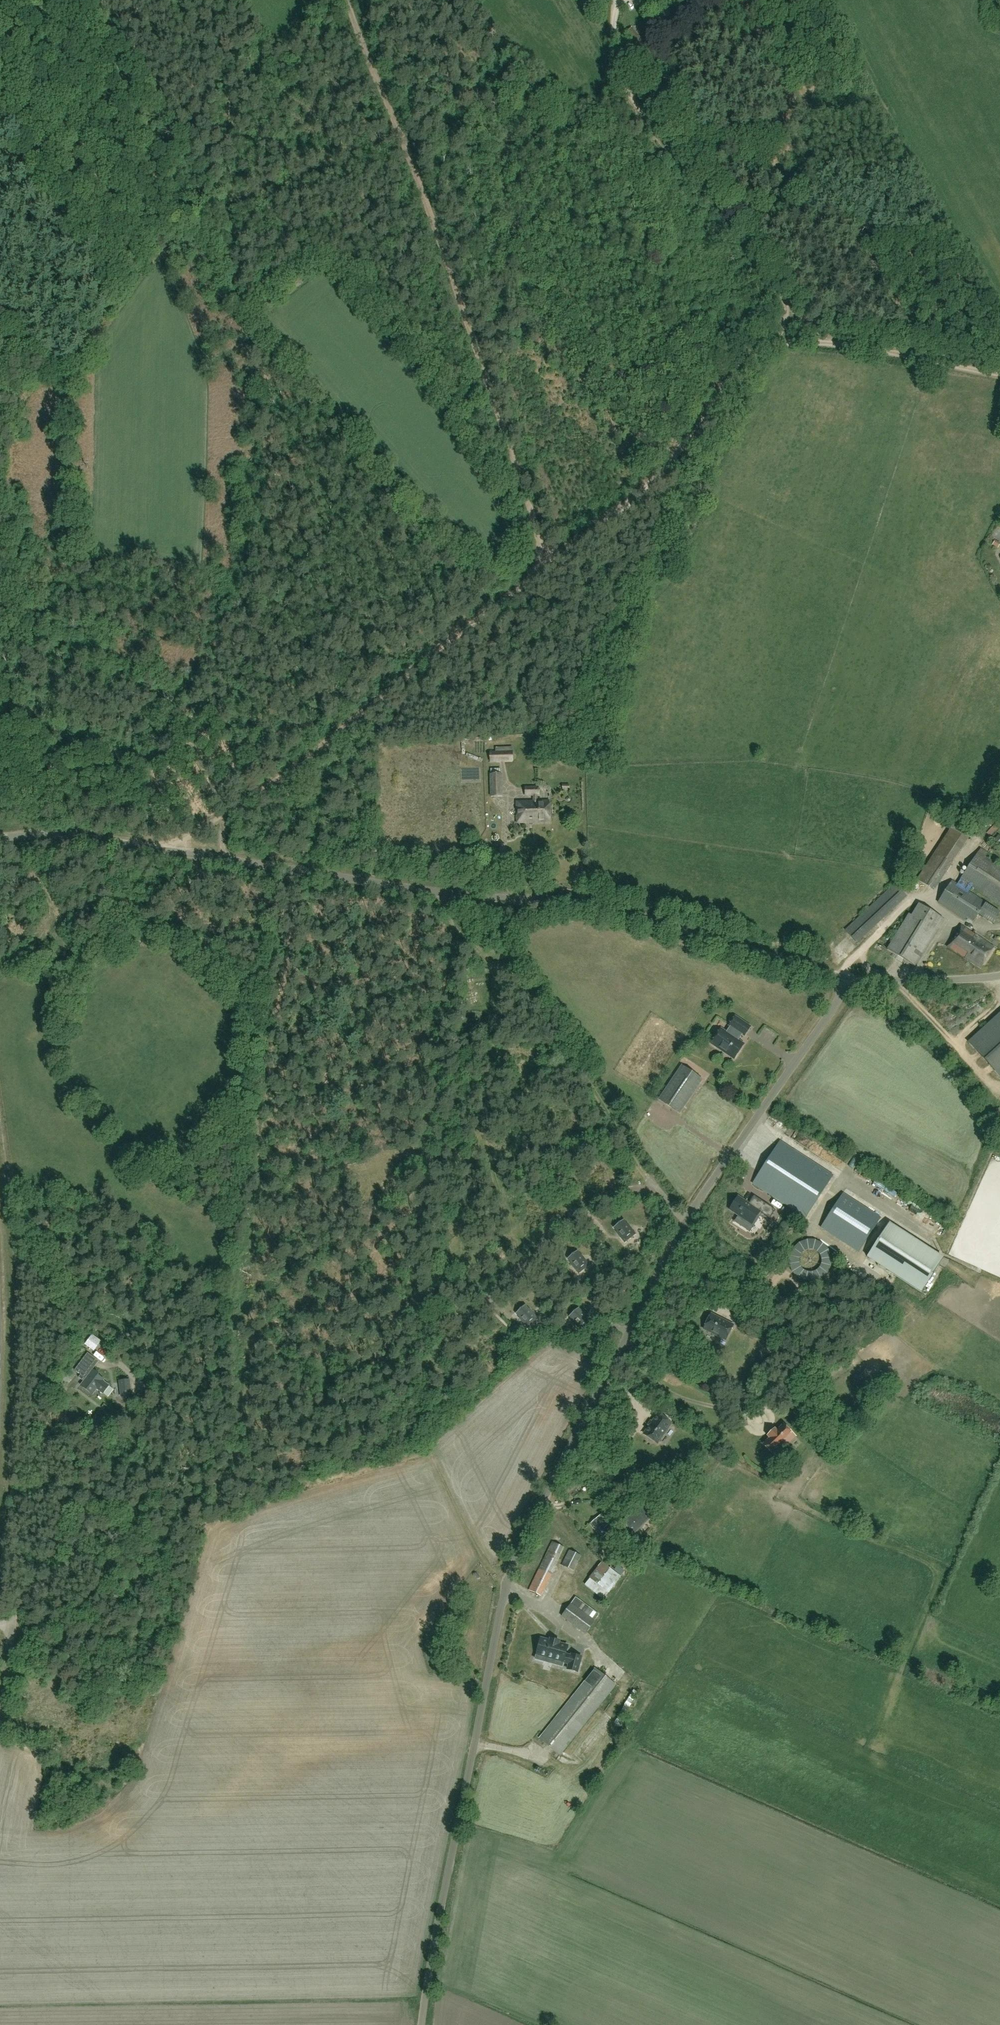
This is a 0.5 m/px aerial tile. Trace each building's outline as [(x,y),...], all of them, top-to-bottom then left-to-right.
[(676,18),(668,8),(658,16),(666,26),(676,18)] [(662,73),(656,66),(654,64),(645,72),(652,81),(662,73)] [(489,752),(490,762),(513,761),(513,751),(489,752)] [(490,797),(503,797),(503,774),(489,774),(490,797)] [(532,797),(533,799),(533,803),(518,803),(518,812),(519,812),(519,818),(518,818),(518,824),(551,823),(551,802),(538,802),(538,796),(540,796),(540,786),(525,787),(525,797),(532,797)] [(979,912),(985,903),(968,891),(971,886),(999,905),(999,866),(978,852),(957,884),(952,880),(938,902),(964,920),(966,917),(973,921),(979,912)] [(950,865),(933,854),(917,879),(931,889),(935,883),(937,885),(950,865)] [(894,884),(845,930),(856,942),(905,895),(894,884)] [(985,903),(979,912),(978,914),(993,924),(999,913),(999,912),(985,903)] [(911,915),(909,914),(887,949),(914,966),(943,919),(919,904),(911,915)] [(980,968),(994,947),(961,925),(956,933),(960,936),(956,941),(952,938),(947,946),(980,968)] [(850,940),(839,950),(847,959),(858,949),(850,940)] [(999,1077),(999,1014),(969,1042),(999,1077)] [(712,1044),(734,1059),(744,1044),(737,1040),(741,1033),(745,1035),(750,1027),(735,1017),(729,1025),(730,1026),(726,1033),(721,1029),(712,1044)] [(679,1113),(701,1080),(682,1067),(660,1101),(679,1113)] [(753,1183),(805,1217),(833,1175),(780,1141),(753,1183)] [(859,1252),(874,1227),(880,1217),(842,1193),(836,1203),(820,1227),(859,1252)] [(775,1209),(754,1195),(748,1203),(738,1197),(730,1209),(752,1223),(759,1212),(770,1218),(775,1209)] [(870,1243),(865,1250),(907,1278),(906,1278),(911,1281),(918,1283),(922,1276),(924,1266),(932,1255),(933,1247),(926,1242),(923,1246),(916,1242),(919,1228),(911,1239),(907,1235),(908,1228),(890,1216),(885,1215),(871,1237),(870,1243)] [(728,1216),(724,1225),(740,1233),(744,1224),(728,1216)] [(571,1225),(568,1219),(563,1222),(565,1227),(571,1225)] [(623,1220),(614,1227),(620,1236),(624,1242),(635,1234),(628,1224),(627,1225),(623,1220)] [(821,1257),(832,1255),(831,1248),(819,1250),(821,1257)] [(574,1267),(578,1273),(589,1265),(582,1255),(581,1256),(577,1251),(568,1258),(574,1267)] [(525,1305),(516,1312),(522,1321),(526,1328),(537,1319),(530,1309),(529,1310),(525,1305)] [(578,1307),(569,1315),(576,1323),(575,1324),(580,1330),(591,1321),(583,1312),(582,1312),(578,1307)] [(733,1325),(711,1314),(704,1329),(725,1339),(733,1325)] [(92,1335),(85,1344),(93,1349),(99,1341),(92,1335)] [(99,1374),(92,1369),(88,1366),(91,1362),(84,1357),(74,1369),(80,1374),(78,1377),(85,1382),(82,1386),(93,1395),(97,1389),(100,1391),(103,1394),(105,1391),(108,1388),(109,1386),(106,1383),(103,1381),(104,1380),(98,1375),(99,1374)] [(644,1434),(657,1443),(671,1423),(658,1414),(644,1434)] [(777,1431),(775,1429),(768,1436),(770,1438),(763,1444),(775,1457),(795,1437),(783,1425),(777,1431)] [(647,1517),(652,1512),(642,1503),(629,1517),(637,1524),(645,1515),(647,1517)] [(600,1532),(604,1528),(596,1519),(592,1523),(600,1532)] [(564,1547),(552,1542),(529,1590),(540,1596),(564,1547)] [(573,1571),(581,1556),(569,1550),(562,1565),(573,1571)] [(603,1599),(609,1592),(621,1577),(602,1562),(589,1578),(590,1578),(589,1578),(584,1584),(603,1599)] [(594,1621),(599,1614),(575,1597),(571,1603),(570,1603),(561,1616),(585,1633),(594,1621)] [(535,1659),(545,1661),(546,1657),(553,1659),(552,1663),(562,1666),(563,1662),(569,1664),(567,1669),(577,1672),(581,1657),(572,1654),(571,1656),(565,1654),(568,1646),(559,1643),(559,1641),(550,1639),(550,1641),(541,1638),(535,1659)] [(616,1684),(595,1668),(539,1739),(560,1755),(616,1684)]
